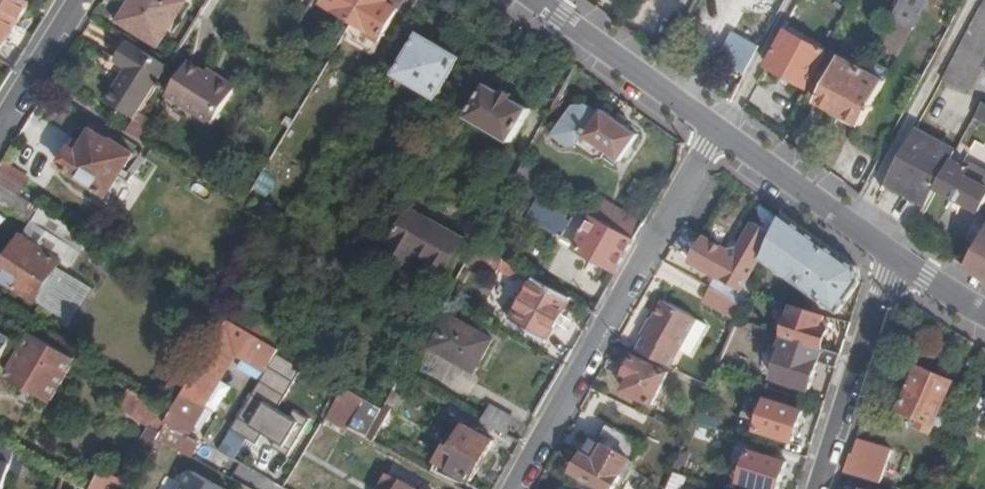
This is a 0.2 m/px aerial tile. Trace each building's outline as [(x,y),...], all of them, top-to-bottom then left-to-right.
[(24,0),(0,0),(0,45),(27,2),(24,0)] [(183,0),(133,0),(119,21),(158,45),(186,2),(183,0)] [(365,0),(328,0),(326,4),(353,20),(365,0)] [(402,0),(365,0),(353,20),(382,37),(403,1),(402,0)] [(889,17),(913,30),(929,0),(898,0),(889,17)] [(941,80),(966,95),(984,59),(984,0),(941,80)] [(768,67),(810,88),(829,54),(787,32),(768,67)] [(401,75),(424,89),(439,97),(461,58),(420,34),(397,73),(401,75)] [(724,47),(751,61),(758,48),(731,34),(724,47)] [(107,101),(136,119),(169,66),(127,40),(115,60),(128,67),(107,101)] [(818,101),(839,112),(865,62),(860,59),(857,65),(840,57),(829,52),(829,54),(810,88),(807,95),(818,101)] [(214,76),(191,61),(169,92),(211,120),(233,88),(232,80),(221,73),(220,76),(217,75),(214,76)] [(865,62),(839,112),(862,124),(885,80),(889,72),(875,64),(873,66),(865,62)] [(414,104),(424,89),(401,75),(392,91),(414,104)] [(514,142),(532,109),(517,100),(505,93),(490,84),(471,117),(514,142)] [(505,93),(517,100),(521,93),(509,87),(505,93)] [(982,103),(974,117),(984,123),(984,105),(982,103)] [(600,115),(587,104),(572,107),(553,136),(573,149),(578,147),(594,158),(602,157),(607,151),(620,159),(638,134),(604,110),(600,115)] [(61,165),(108,194),(133,155),(94,130),(80,152),(72,148),(61,165)] [(913,132),(886,183),(927,205),(937,187),(951,160),(956,152),(914,130),(913,132)] [(937,187),(979,210),(984,199),(984,151),(976,146),(969,159),(976,163),(972,171),(951,160),(937,187)] [(0,165),(0,183),(21,195),(30,180),(2,161),(0,165)] [(550,180),(523,164),(518,172),(546,188),(550,180)] [(539,200),(546,188),(518,172),(510,186),(538,202),(539,200)] [(83,234),(21,195),(0,183),(0,206),(30,226),(0,273),(0,277),(72,322),(93,288),(62,268),(83,234)] [(635,239),(645,222),(595,194),(586,211),(594,216),(635,239)] [(576,247),(618,271),(635,239),(594,216),(586,211),(579,207),(572,218),(567,216),(539,200),(538,202),(529,217),(557,234),(576,247)] [(418,254),(448,271),(465,241),(412,210),(386,253),(411,267),(418,254)] [(856,268),(783,215),(773,237),(764,259),(839,310),(860,282),(856,268)] [(743,292),(773,237),(752,225),(739,250),(731,253),(704,238),(690,262),(743,292)] [(966,269),(984,280),(984,234),(966,269)] [(477,244),(467,262),(494,278),(500,271),(515,280),(522,269),(477,244)] [(547,340),(571,297),(535,277),(510,319),(547,340)] [(744,306),(713,288),(707,304),(738,321),(738,320),(744,306)] [(647,337),(638,351),(671,367),(679,350),(695,319),(663,301),(644,335),(647,337)] [(826,316),(782,301),(776,320),(791,325),(788,335),(825,346),(830,329),(823,327),(826,316)] [(494,339),(452,317),(434,348),(475,370),(494,339)] [(695,319),(679,350),(692,358),(708,327),(695,319)] [(12,340),(0,332),(0,360),(12,340)] [(836,368),(841,351),(825,346),(788,335),(783,333),(779,347),(785,349),(775,380),(809,391),(819,363),(836,368)] [(51,399),(76,359),(34,335),(10,373),(40,393),(51,399)] [(172,416),(167,425),(188,437),(223,375),(217,372),(233,343),(220,335),(172,416)] [(302,369),(277,354),(233,429),(258,444),(264,434),(277,442),(274,446),(289,455),(310,420),(295,411),(292,417),(278,409),(302,369)] [(668,372),(636,357),(628,374),(633,377),(626,391),(653,403),(668,372)] [(955,382),(922,366),(903,408),(922,416),(919,424),(932,430),(955,382)] [(365,399),(348,389),(329,421),(347,431),(349,428),(365,399)] [(159,439),(167,425),(172,416),(130,391),(120,408),(150,427),(120,478),(102,468),(90,488),(129,488),(159,439)] [(385,410),(365,399),(349,428),(368,439),(385,410)] [(769,400),(760,430),(793,441),(803,410),(769,400)] [(483,421),(507,435),(515,420),(492,406),(483,421)] [(188,437),(167,425),(159,439),(191,457),(199,444),(188,437)] [(595,440),(577,472),(609,488),(614,488),(628,465),(633,467),(645,445),(608,425),(599,442),(595,440)] [(452,452),(446,449),(438,461),(471,479),(494,441),(467,426),(452,452)] [(16,451),(12,449),(0,442),(0,488),(6,488),(16,451)] [(891,454),(855,442),(851,454),(887,466),(891,454)] [(752,451),(742,482),(765,488),(777,488),(786,462),(752,451)] [(846,471),(881,482),(887,466),(851,454),(846,471)] [(685,474),(674,470),(666,488),(670,488),(679,488),(685,474)] [(190,472),(181,488),(222,488),(190,472)]
